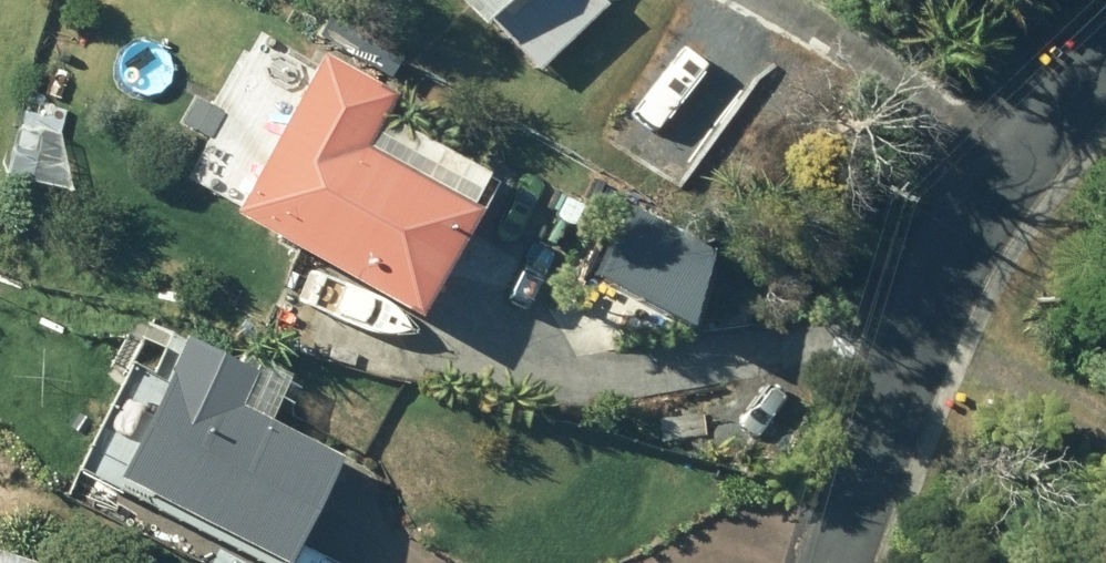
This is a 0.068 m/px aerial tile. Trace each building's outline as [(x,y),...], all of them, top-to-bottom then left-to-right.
[(546,75),(614,4),(610,0),(469,0),(546,75)] [(240,220),(430,324),(506,185),(391,120),(406,98),(331,56),(240,220)] [(285,562),(302,562),(352,464),(275,427),(296,378),(250,354),(243,371),(192,343),(126,483),(285,562)] [(0,551),(0,562),(35,562),(0,551)]
